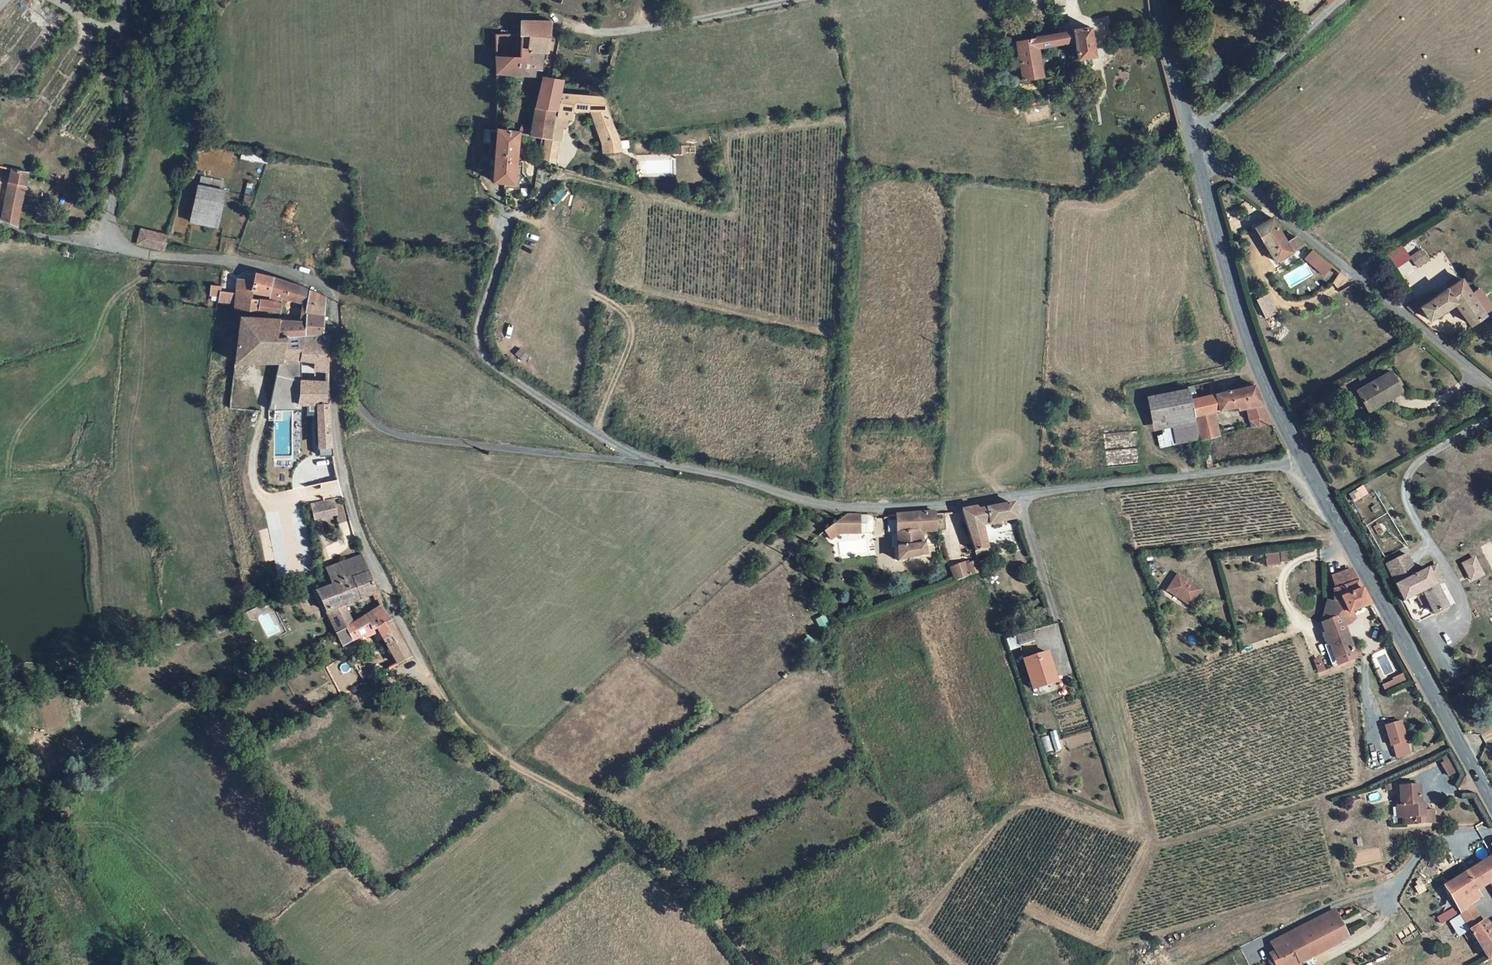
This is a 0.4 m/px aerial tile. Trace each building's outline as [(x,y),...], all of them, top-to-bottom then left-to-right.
[(1029,32),(1066,26),(1069,44),(1086,41),(1085,28),(1082,12),(1049,17),(1009,25),(1016,67),(1034,64),(1029,32)] [(536,53),(540,53),(541,37),(542,24),(512,23),(512,35),(487,36),(488,74),(526,78),(527,72),(533,72),(536,53)] [(524,135),(538,136),(543,137),(545,119),(546,115),(550,115),(553,97),(554,83),(533,81),(524,135)] [(565,120),(565,113),(566,98),(553,97),(550,115),(546,115),(545,119),(565,120)] [(612,155),(596,101),(566,98),(565,113),(585,116),(598,159),(612,155)] [(487,183),(501,184),(508,185),(511,133),(490,131),(487,183)] [(0,218),(18,224),(29,171),(10,168),(0,218)] [(218,198),(194,191),(183,229),(210,236),(218,198)] [(1253,225),(1273,261),(1305,243),(1295,235),(1283,240),(1271,217),(1253,225)] [(165,236),(142,229),(138,242),(161,249),(165,236)] [(1422,247),(1409,255),(1416,266),(1429,259),(1422,247)] [(1312,248),(1304,258),(1324,275),(1332,266),(1312,248)] [(250,276),(249,283),(248,296),(273,299),(274,306),(282,306),(284,302),(294,303),(297,287),(250,276)] [(1426,300),(1424,296),(1409,305),(1417,311),(1427,306),(1433,315),(1458,300),(1472,322),(1485,315),(1462,278),(1426,300)] [(233,297),(232,305),(247,306),(248,296),(249,283),(234,282),(233,297)] [(215,302),(215,309),(232,310),(232,305),(233,297),(216,295),(216,291),(204,290),(203,300),(215,302)] [(273,321),(273,334),(315,336),(322,297),(306,291),(300,324),(273,321)] [(1265,317),(1277,312),(1269,293),(1256,298),(1265,317)] [(248,296),(247,306),(261,307),(274,307),(274,306),(273,299),(248,296)] [(231,313),(261,314),(261,307),(247,306),(232,305),(232,310),(231,313)] [(315,336),(273,334),(273,321),(236,319),(231,366),(277,368),(279,362),(308,363),(308,371),(322,372),(323,336),(315,336)] [(1403,388),(1392,370),(1358,391),(1368,408),(1403,388)] [(1210,412),(1241,404),(1249,427),(1271,421),(1252,382),(1229,387),(1225,385),(1222,385),(1219,387),(1218,389),(1218,390),(1188,398),(1192,416),(1210,412)] [(325,443),(324,411),(321,383),(314,384),(300,385),(286,385),(272,383),(269,405),(287,406),(304,405),(311,404),(314,444),(325,443)] [(1210,412),(1192,416),(1188,398),(1184,385),(1146,393),(1154,428),(1159,428),(1193,420),(1198,440),(1216,435),(1210,412)] [(1198,440),(1193,420),(1159,428),(1160,435),(1154,437),(1157,449),(1198,440)] [(265,457),(264,447),(255,447),(255,458),(265,457)] [(1349,494),(1354,501),(1367,493),(1362,485),(1349,494)] [(335,498),(310,502),(313,520),(338,516),(335,498)] [(969,538),(975,558),(991,553),(984,528),(1019,517),(1016,503),(981,513),(974,508),(960,512),(969,538)] [(962,540),(969,538),(960,512),(957,510),(947,514),(954,529),(958,529),(962,540)] [(925,533),(937,530),(935,511),(897,513),(898,560),(926,555),(925,533)] [(823,530),(829,538),(836,533),(862,534),(867,530),(867,515),(858,515),(844,513),(823,530)] [(1408,569),(1397,549),(1377,559),(1396,594),(1403,591),(1410,603),(1420,598),(1425,607),(1437,601),(1417,564),(1408,569)] [(1265,553),(1266,565),(1280,564),(1278,552),(1265,553)] [(318,616),(334,609),(370,593),(353,555),(317,572),(324,590),(309,597),(318,616)] [(1470,582),(1485,575),(1476,555),(1461,562),(1470,582)] [(1326,560),(1326,569),(1341,565),(1336,557),(1326,560)] [(974,559),(951,566),(956,580),(978,573),(974,559)] [(1341,565),(1326,569),(1321,570),(1321,577),(1325,580),(1322,591),(1328,610),(1332,610),(1359,600),(1341,565)] [(1167,566),(1157,582),(1181,597),(1190,581),(1167,566)] [(1311,610),(1325,647),(1343,640),(1332,610),(1328,610),(1322,591),(1316,589),(1311,610)] [(370,630),(383,650),(396,641),(376,606),(342,628),(328,637),(334,649),(370,630)] [(328,637),(342,628),(334,609),(318,616),(328,637)] [(1010,648),(1029,642),(1026,633),(1007,638),(1010,648)] [(383,650),(392,664),(405,656),(396,641),(383,650)] [(1382,677),(1398,670),(1388,648),(1372,655),(1382,677)] [(1038,661),(1034,650),(1012,655),(1020,686),(1047,679),(1042,660),(1038,661)] [(1319,657),(1313,660),(1319,673),(1325,670),(1319,657)] [(1385,689),(1407,680),(1404,674),(1382,683),(1385,689)] [(1394,759),(1411,754),(1402,719),(1384,724),(1394,759)] [(1445,765),(1439,753),(1431,757),(1437,769),(1445,765)] [(1410,797),(1408,778),(1386,781),(1389,798),(1391,799),(1392,810),(1394,811),(1394,819),(1405,818),(1405,810),(1414,810),(1414,817),(1423,816),(1422,803),(1414,804),(1413,796),(1410,797)] [(1490,833),(1478,840),(1484,849),(1478,853),(1434,880),(1432,881),(1449,908),(1464,900),(1462,898),(1457,889),(1468,882),(1482,874),(1491,890),(1491,837),(1490,833)] [(1457,889),(1462,898),(1472,890),(1468,882),(1457,889)] [(1449,908),(1459,924),(1473,915),(1464,900),(1449,908)] [(1324,905),(1276,931),(1279,936),(1323,913),(1334,935),(1339,933),(1324,905)] [(1268,964),(1277,964),(1290,958),(1334,935),(1323,913),(1279,936),(1276,931),(1261,939),(1266,947),(1267,950),(1262,953),(1268,964)] [(1473,915),(1459,924),(1453,928),(1457,936),(1464,932),(1477,953),(1491,944),(1491,924),(1482,930),(1473,915)] [(1262,953),(1258,955),(1263,964),(1268,964),(1262,953)]
